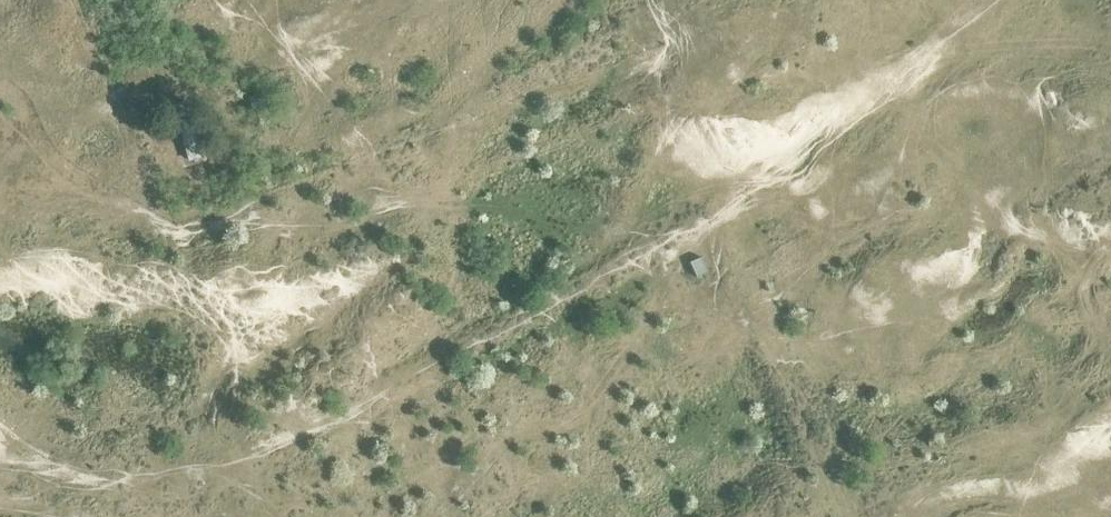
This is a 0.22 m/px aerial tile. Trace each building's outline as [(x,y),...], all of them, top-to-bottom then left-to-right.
[(202,157),(187,101),(174,104),(190,160),(202,157)] [(701,260),(688,266),(694,280),(707,275),(701,260)]
